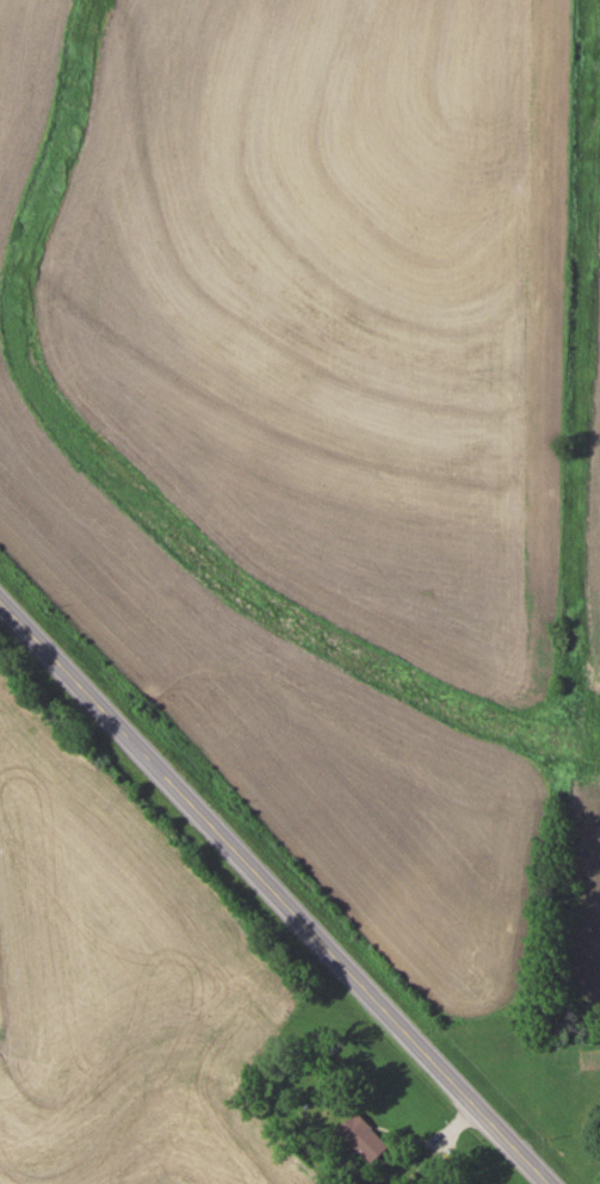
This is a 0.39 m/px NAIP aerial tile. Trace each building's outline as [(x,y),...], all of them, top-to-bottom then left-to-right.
[(371,1163),(388,1145),(355,1112),(337,1129),(371,1163)]
